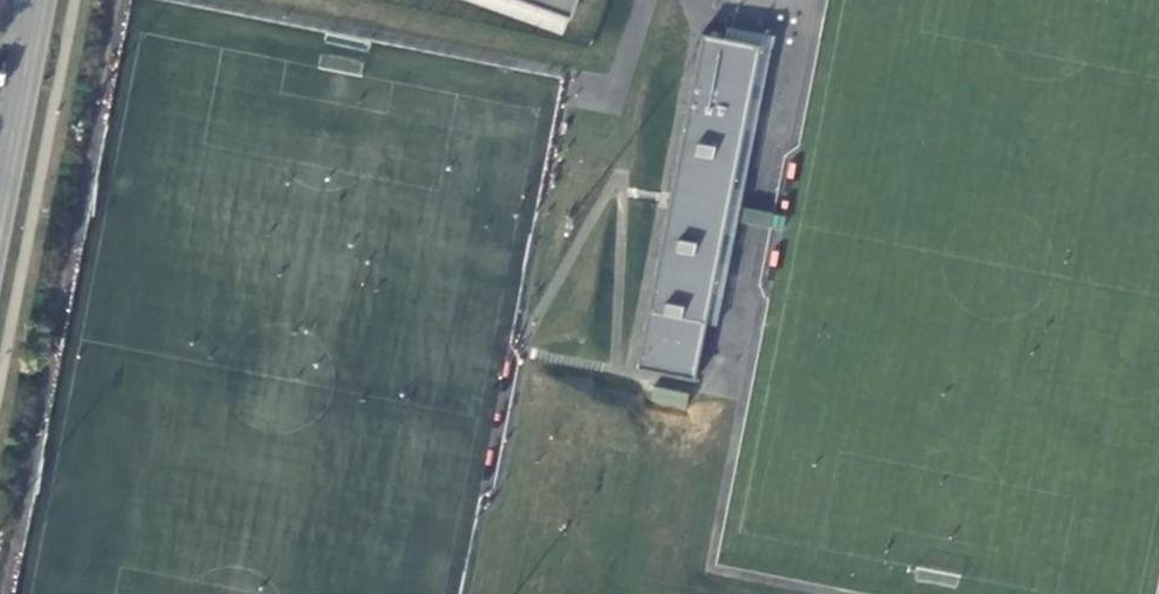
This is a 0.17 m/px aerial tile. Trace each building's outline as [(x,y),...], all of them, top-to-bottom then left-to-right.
[(568,18),(575,0),(519,0),(568,18)] [(726,28),(724,38),(760,45),(706,324),(716,326),(773,37),(726,28)] [(701,33),(635,370),(694,381),(706,324),(760,45),(724,38),(701,33)] [(685,409),(688,393),(653,385),(649,401),(685,409)]
